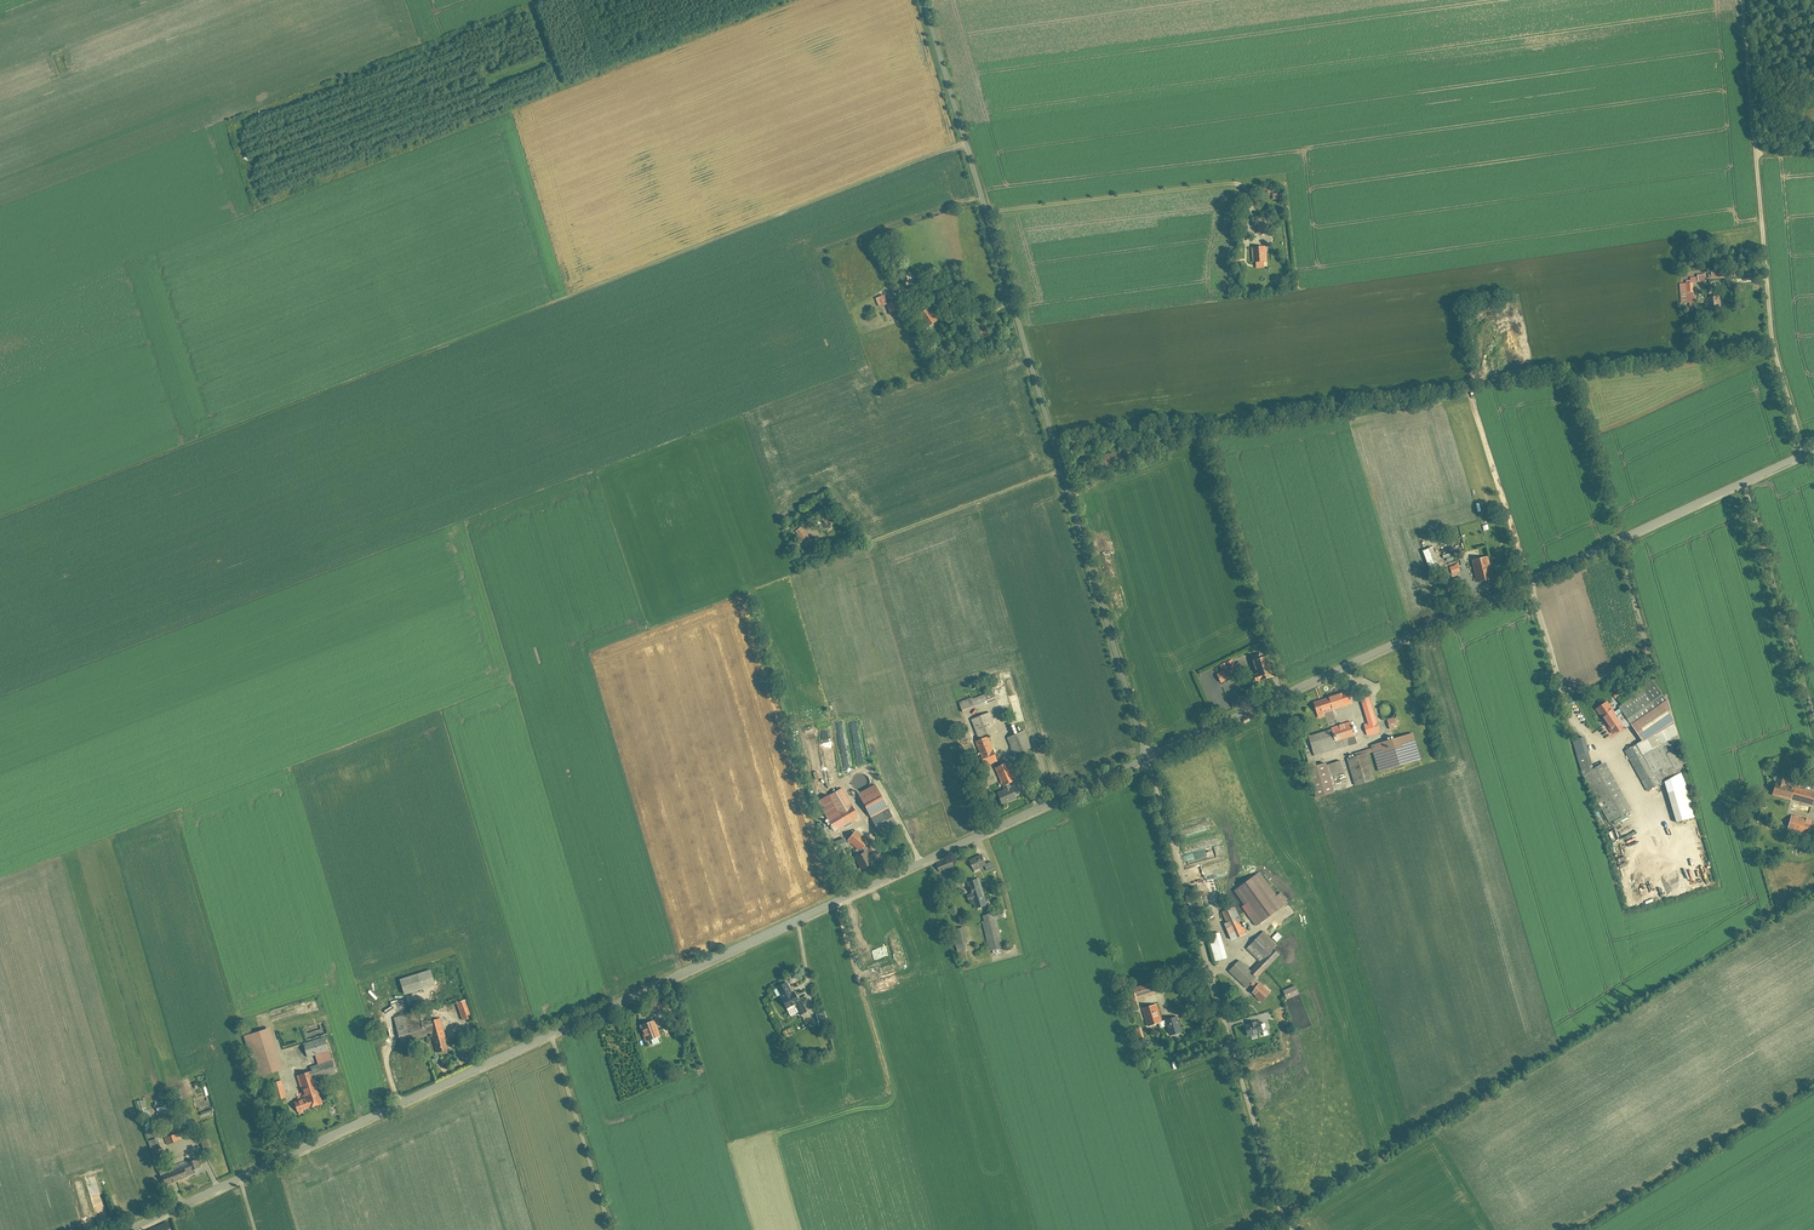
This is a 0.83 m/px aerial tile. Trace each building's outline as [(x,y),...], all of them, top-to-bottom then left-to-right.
[(1259,220),(1259,233),(1275,232),(1275,220),(1259,220)] [(1253,247),(1254,267),(1270,267),(1270,247),(1253,247)] [(1713,270),(1713,279),(1737,279),(1737,270),(1713,270)] [(1678,284),(1680,304),(1695,303),(1693,283),(1678,284)] [(886,295),(877,298),(880,307),(889,304),(886,295)] [(1707,298),(1709,312),(1721,310),(1719,296),(1707,298)] [(886,305),(890,314),(900,310),(896,301),(886,305)] [(929,306),(917,314),(931,332),(942,325),(929,306)] [(826,510),(816,520),(826,530),(836,520),(826,510)] [(803,527),(797,532),(807,544),(813,539),(803,527)] [(1434,548),(1423,552),(1432,575),(1443,571),(1434,548)] [(1492,557),(1475,561),(1480,582),(1497,578),(1492,557)] [(1453,567),(1455,576),(1465,574),(1463,564),(1453,567)] [(1258,661),(1256,662),(1259,673),(1256,674),(1258,682),(1275,678),(1270,658),(1266,659),(1265,656),(1257,658),(1258,661)] [(1221,665),(1223,670),(1218,672),(1223,684),(1247,674),(1242,663),(1236,665),(1234,660),(1221,665)] [(1623,732),(1633,726),(1645,742),(1627,752),(1649,793),(1668,782),(1678,823),(1699,818),(1687,772),(1689,771),(1678,723),(1667,698),(1652,683),(1619,706),(1622,710),(1617,713),(1611,703),(1597,710),(1612,736),(1622,730),(1623,732)] [(994,692),(976,699),(975,697),(961,703),(965,713),(998,700),(994,692)] [(1315,702),(1319,714),(1353,704),(1350,692),(1315,702)] [(1366,725),(1368,737),(1382,735),(1380,725),(1381,725),(1371,693),(1361,696),(1370,725),(1366,725)] [(1385,706),(1382,710),(1384,716),(1387,718),(1393,718),(1396,715),(1397,710),(1394,706),(1390,704),(1385,706)] [(991,715),(973,721),(979,736),(997,730),(991,715)] [(1396,720),(1389,722),(1391,730),(1398,728),(1396,720)] [(1312,737),(1318,755),(1359,742),(1353,725),(1312,737)] [(1026,731),(1008,738),(1014,755),(1032,748),(1026,731)] [(1416,733),(1374,746),(1384,776),(1426,763),(1416,733)] [(1606,759),(1597,764),(1586,736),(1573,741),(1585,770),(1583,771),(1611,826),(1634,814),(1606,759)] [(992,738),(975,743),(983,768),(1000,763),(992,738)] [(1370,753),(1349,760),(1358,786),(1379,778),(1370,753)] [(1346,774),(1342,760),(1309,770),(1317,799),(1337,793),(1333,778),(1346,774)] [(1002,793),(1007,804),(1019,799),(1012,783),(1018,780),(1010,763),(996,769),(1004,787),(1006,786),(1008,790),(1002,793)] [(853,784),(856,789),(863,792),(869,790),(873,785),(873,779),(870,774),(864,771),(857,772),(853,777),(853,784)] [(1795,787),(1798,779),(1780,774),(1774,795),(1813,807),(1813,802),(1813,792),(1795,787)] [(853,802),(852,803),(844,788),(829,796),(837,811),(829,815),(837,830),(861,817),(853,802)] [(891,805),(871,817),(880,832),(900,821),(891,805)] [(1790,832),(1813,838),(1813,821),(1794,816),(1790,832)] [(856,830),(848,841),(858,849),(861,851),(864,846),(869,841),(856,830)] [(1791,838),(1789,846),(1810,852),(1813,845),(1791,838)] [(835,844),(837,852),(848,849),(846,841),(835,844)] [(861,851),(858,849),(854,851),(862,869),(872,864),(864,846),(861,851)] [(972,860),(976,873),(987,869),(988,872),(996,869),(993,862),(987,864),(984,855),(972,860)] [(936,863),(941,876),(957,870),(953,857),(936,863)] [(1254,879),(1236,893),(1260,924),(1278,909),(1254,879)] [(980,880),(968,885),(977,911),(989,907),(980,880)] [(1237,908),(1224,913),(1234,939),(1247,933),(1237,908)] [(997,917),(983,921),(992,951),(1006,947),(997,917)] [(967,927),(953,931),(958,946),(972,941),(967,927)] [(1261,962),(1251,972),(1241,962),(1231,971),(1248,987),(1249,986),(1251,988),(1252,986),(1255,989),(1251,994),(1263,1005),(1273,994),(1263,985),(1258,981),(1283,956),(1277,951),(1281,947),(1267,933),(1250,950),(1261,962)] [(1222,935),(1212,938),(1218,962),(1229,959),(1222,935)] [(401,982),(405,998),(438,989),(434,973),(401,982)] [(797,1009),(800,1017),(809,1013),(802,997),(798,999),(790,983),(778,988),(789,1013),(797,1009)] [(1141,989),(1143,998),(1159,994),(1157,985),(1141,989)] [(1287,990),(1289,997),(1299,995),(1297,987),(1287,990)] [(469,999),(457,1003),(463,1022),(475,1018),(469,999)] [(1147,1008),(1154,1031),(1168,1026),(1172,1037),(1184,1033),(1179,1017),(1163,1022),(1158,1004),(1147,1008)] [(627,1012),(618,1015),(622,1028),(631,1025),(627,1012)] [(818,1015),(819,1026),(831,1025),(830,1013),(818,1015)] [(398,1019),(402,1041),(434,1034),(437,1051),(450,1048),(444,1020),(421,1024),(419,1014),(398,1019)] [(655,1016),(640,1021),(646,1039),(661,1035),(655,1016)] [(1248,1035),(1263,1031),(1260,1022),(1256,1023),(1256,1022),(1250,1024),(1250,1025),(1246,1026),(1248,1035)] [(271,1029),(245,1038),(258,1078),(284,1069),(271,1029)] [(281,1035),(285,1050),(308,1044),(304,1029),(281,1035)] [(826,1031),(813,1035),(818,1051),(831,1047),(826,1031)] [(309,1069),(310,1073),(299,1076),(307,1101),(295,1105),(298,1114),(325,1105),(318,1083),(339,1076),(335,1065),(336,1065),(332,1053),(328,1040),(306,1047),(309,1059),(317,1057),(320,1066),(309,1069)] [(281,1083),(273,1086),(279,1102),(287,1099),(281,1083)] [(183,1094),(173,1097),(181,1122),(192,1119),(183,1094)] [(145,1099),(138,1102),(141,1111),(148,1109),(145,1099)] [(157,1107),(159,1114),(171,1111),(168,1104),(157,1107)] [(200,1111),(201,1120),(216,1119),(215,1110),(200,1111)] [(153,1126),(146,1129),(150,1138),(156,1136),(153,1126)] [(164,1139),(167,1145),(179,1141),(177,1134),(164,1139)] [(149,1142),(153,1151),(162,1148),(158,1138),(149,1142)] [(162,1173),(166,1183),(196,1172),(192,1162),(162,1173)]
